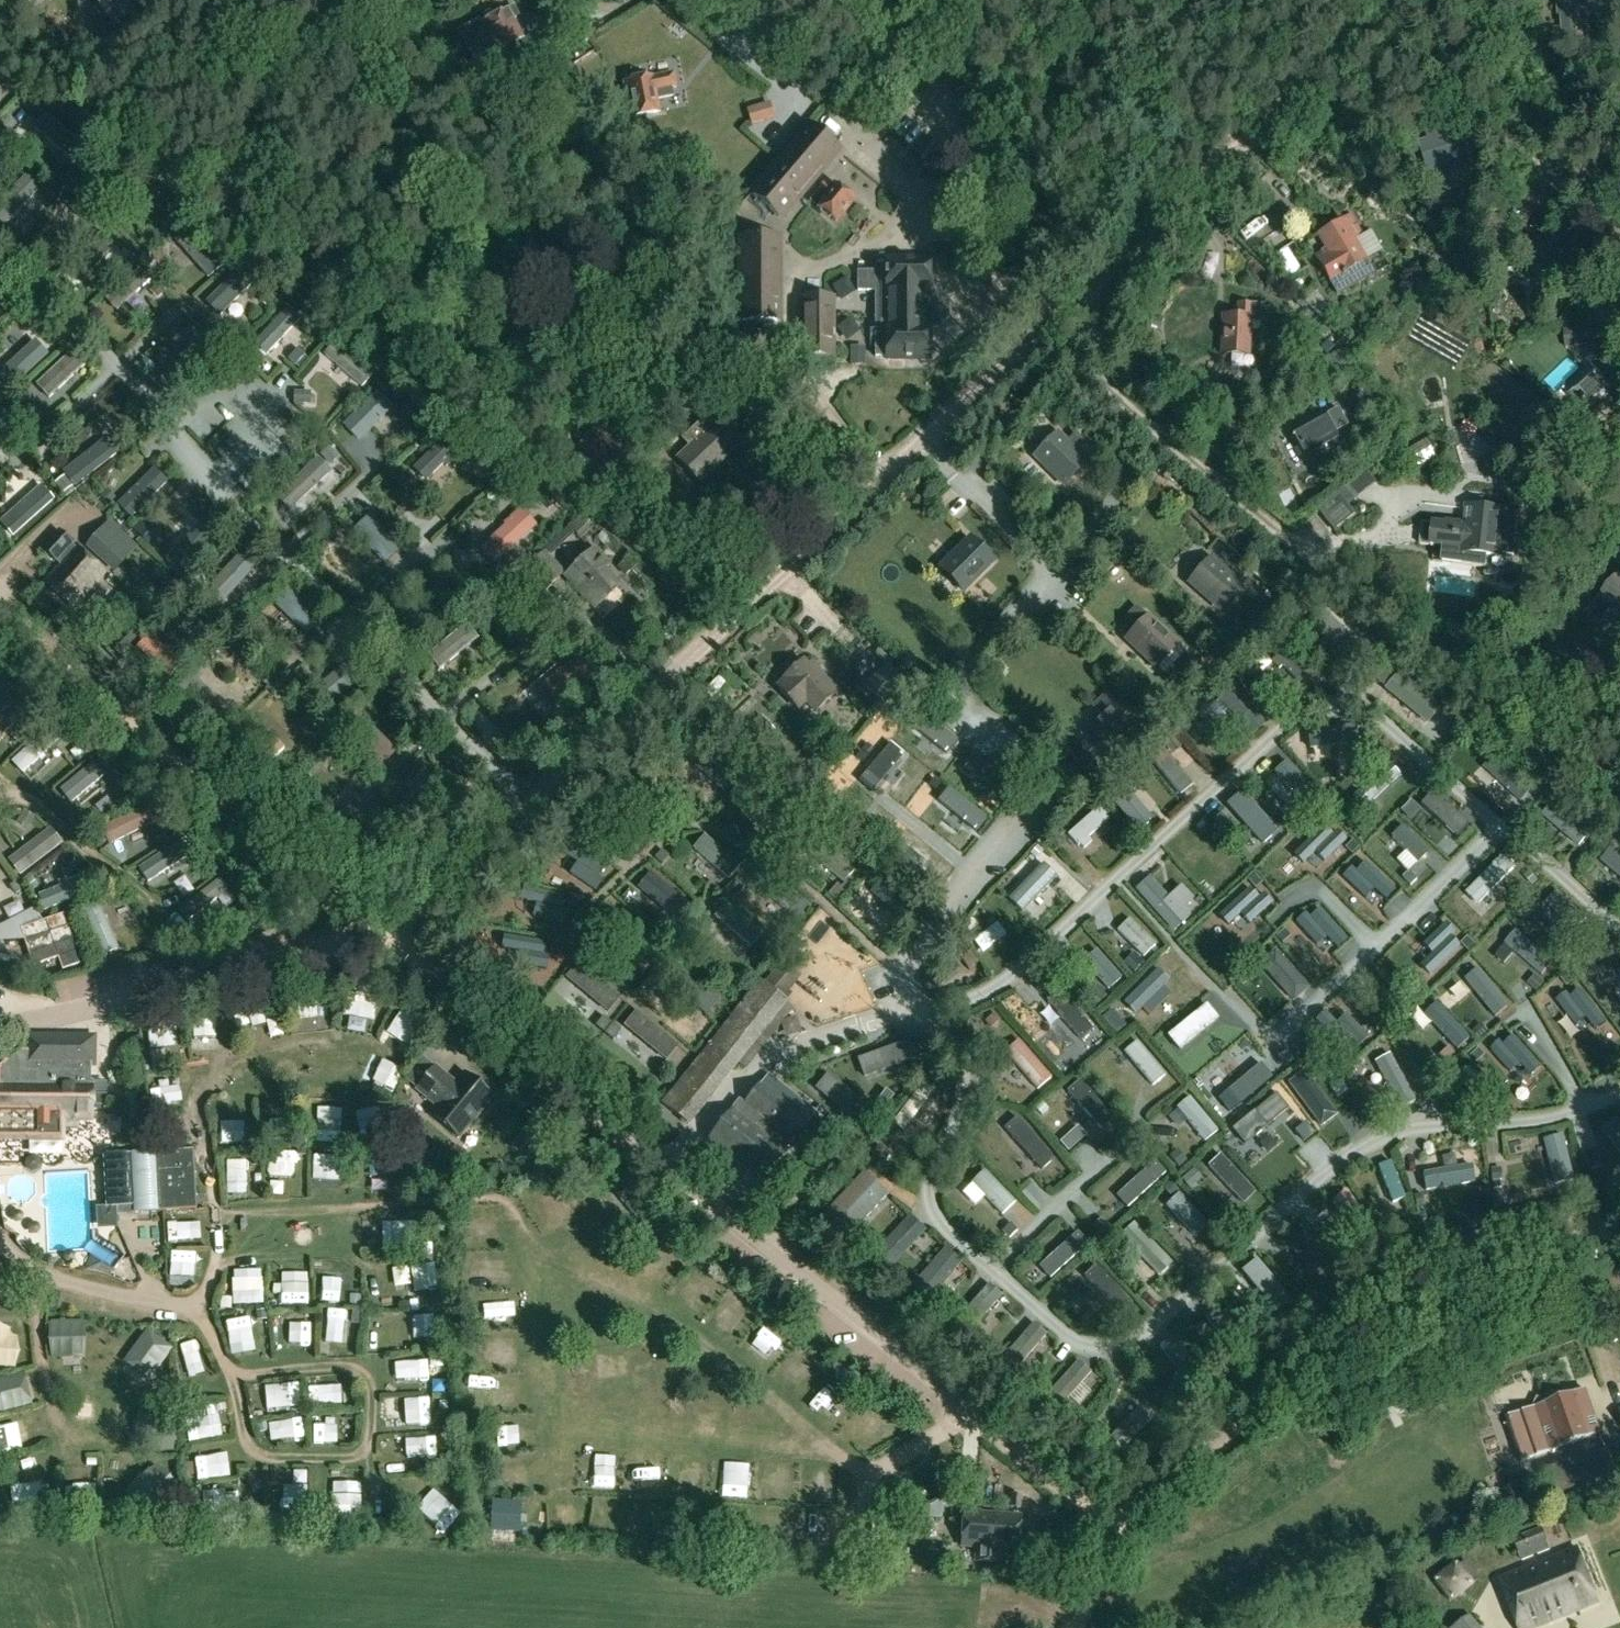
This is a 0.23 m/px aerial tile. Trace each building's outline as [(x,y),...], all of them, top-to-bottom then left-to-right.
[(1565,45),(1589,44),(1588,16),(1589,16),(1588,0),(1556,0),(1557,17),(1561,16),(1561,33),(1564,32),(1565,45)] [(479,20),(458,31),(477,67),(488,61),(499,55),(498,53),(524,39),(514,20),(509,9),(481,23),(479,20)] [(672,74),(626,83),(633,118),(658,113),(655,100),(674,96),(673,88),(675,88),(672,74)] [(42,102),(35,96),(27,106),(33,112),(42,102)] [(770,150),(799,118),(780,101),(751,133),(770,150)] [(809,126),(750,193),(781,221),(840,154),(809,126)] [(1420,143),(1428,169),(1471,156),(1464,131),(1420,143)] [(853,200),(827,179),(810,202),(836,222),(853,200)] [(0,209),(0,214),(10,224),(41,193),(28,180),(0,209)] [(42,204),(53,215),(61,208),(50,197),(42,204)] [(1320,234),(1331,253),(1317,261),(1337,296),(1375,274),(1366,259),(1365,260),(1353,239),(1359,236),(1349,217),(1320,234)] [(1246,233),(1253,242),(1272,228),(1265,219),(1246,233)] [(148,229),(154,235),(163,226),(157,220),(148,229)] [(105,231),(75,263),(88,275),(118,243),(105,231)] [(175,241),(210,280),(219,272),(184,233),(175,241)] [(1310,247),(1304,237),(1271,258),(1286,282),(1308,268),(1299,254),(1310,247)] [(739,241),(742,325),(777,323),(774,240),(739,241)] [(155,268),(142,256),(112,288),(125,300),(155,268)] [(887,360),(928,360),(928,358),(931,354),(931,347),(928,344),(928,328),(937,328),(948,319),(948,303),(939,292),(930,292),(930,260),(886,260),(886,259),(875,259),(875,272),(857,272),(857,291),(875,291),(876,355),(887,355),(887,360)] [(255,284),(241,270),(208,302),(222,316),(255,284)] [(835,358),(835,297),(799,297),(800,359),(835,358)] [(1263,305),(1240,305),(1240,317),(1223,317),(1223,356),(1250,356),(1250,323),(1263,323),(1263,305)] [(294,322),(283,312),(253,345),(264,355),(294,322)] [(843,331),(851,347),(866,340),(858,324),(843,331)] [(1600,328),(1564,332),(1566,350),(1602,346),(1600,328)] [(327,353),(364,384),(375,371),(338,340),(327,353)] [(0,374),(0,376),(12,390),(48,357),(34,342),(0,374)] [(207,360),(195,348),(160,382),(173,394),(207,360)] [(298,348),(289,358),(297,365),(306,356),(298,348)] [(72,353),(37,385),(50,399),(84,367),(72,353)] [(1588,359),(1592,364),(1598,359),(1593,354),(1588,359)] [(144,379),(153,369),(145,361),(136,371),(144,379)] [(1591,409),(1603,398),(1612,408),(1619,400),(1619,388),(1613,381),(1611,384),(1598,370),(1570,396),(1580,406),(1584,401),(1591,409)] [(359,438),(392,404),(378,391),(345,424),(359,438)] [(312,394),(296,393),(295,405),(311,406),(312,394)] [(1327,419),(1294,437),(1305,459),(1339,441),(1334,433),(1348,425),(1338,408),(1325,415),(1327,419)] [(730,427),(727,424),(726,424),(720,418),(712,410),(687,434),(695,442),(677,459),(700,483),(723,460),(721,458),(727,453),(728,455),(743,442),(729,428),(730,427)] [(615,435),(609,441),(595,429),(577,448),(592,462),(579,476),(600,496),(632,462),(625,456),(631,450),(615,435)] [(462,444),(450,432),(416,466),(429,479),(462,444)] [(1087,463),(1058,435),(1036,458),(1066,487),(1087,463)] [(1419,467),(1441,455),(1430,437),(1409,450),(1419,467)] [(62,474),(64,477),(72,488),(74,490),(118,455),(105,440),(62,474)] [(292,512),(330,475),(318,462),(280,499),(292,512)] [(153,471),(119,505),(132,519),(167,485),(153,471)] [(64,494),(72,488),(64,477),(56,484),(64,494)] [(510,495),(517,489),(509,481),(503,487),(510,495)] [(40,487),(0,523),(14,538),(54,502),(40,487)] [(107,491),(100,498),(110,508),(117,501),(107,491)] [(1434,521),(1432,546),(1443,547),(1442,564),(1486,568),(1487,557),(1515,560),(1520,512),(1479,508),(1477,525),(1434,521)] [(522,513),(484,549),(498,563),(536,527),(522,513)] [(581,515),(567,529),(574,536),(575,537),(589,523),(581,515)] [(365,520),(352,532),(386,567),(399,555),(365,520)] [(107,522),(84,547),(113,573),(136,548),(107,522)] [(204,522),(166,562),(179,574),(216,534),(204,522)] [(139,536),(145,542),(152,534),(146,528),(139,536)] [(58,532),(43,549),(60,565),(45,581),(74,608),(104,574),(75,548),(71,544),(58,532)] [(613,543),(604,534),(599,539),(608,548),(613,543)] [(995,565),(971,540),(941,569),(965,594),(995,565)] [(616,585),(603,572),(609,566),(594,550),(565,578),(593,607),(616,585)] [(562,575),(549,561),(542,554),(524,571),(544,592),(562,575)] [(210,591),(223,603),(256,568),(243,556),(210,591)] [(634,568),(625,559),(618,566),(626,575),(634,568)] [(1243,587),(1211,560),(1190,585),(1222,612),(1243,587)] [(1617,574),(1598,599),(1610,608),(1603,618),(1619,631),(1619,577),(1617,574)] [(320,622),(284,589),(272,602),(308,635),(320,622)] [(413,641),(446,606),(433,594),(400,629),(413,641)] [(1343,653),(1351,643),(1322,617),(1313,627),(1343,653)] [(1181,650),(1148,619),(1127,641),(1160,672),(1181,650)] [(169,677),(193,651),(160,622),(137,648),(169,677)] [(594,647),(599,641),(581,622),(575,628),(594,647)] [(439,673),(476,643),(464,627),(426,658),(439,673)] [(1275,657),(1276,658),(1283,666),(1298,683),(1308,674),(1284,648),(1275,657)] [(906,671),(915,663),(906,653),(897,662),(906,671)] [(369,670),(358,655),(320,686),(332,700),(369,670)] [(785,682),(779,687),(799,710),(807,703),(814,712),(835,694),(811,666),(809,668),(803,661),(783,679),(785,682)] [(576,663),(538,697),(550,710),(588,677),(576,663)] [(886,666),(885,667),(864,688),(883,706),(904,686),(905,685),(886,666)] [(1385,689),(1428,724),(1442,707),(1399,672),(1385,689)] [(1267,725),(1233,685),(1216,699),(1251,739),(1267,725)] [(0,693),(0,713),(12,704),(2,692),(0,693)] [(1141,725),(1119,701),(1089,729),(1110,753),(1141,725)] [(290,737),(263,708),(244,727),(271,755),(290,737)] [(957,742),(919,712),(908,726),(946,756),(957,742)] [(24,773),(72,728),(62,717),(14,762),(24,773)] [(395,755),(355,717),(343,729),(383,767),(395,755)] [(757,718),(747,727),(762,744),(772,735),(757,718)] [(1351,724),(1305,731),(1307,750),(1354,744),(1351,724)] [(863,779),(893,741),(879,730),(849,768),(863,779)] [(344,748),(350,742),(342,734),(335,740),(344,748)] [(625,740),(550,808),(631,862),(645,847),(649,843),(653,839),(658,835),(663,831),(666,828),(670,826),(674,824),(678,822),(682,821),(686,820),(690,819),(695,819),(698,819),(625,740)] [(339,754),(331,746),(324,753),(332,761),(339,754)] [(1163,748),(1148,759),(1178,799),(1193,788),(1163,748)] [(727,796),(739,783),(707,756),(696,769),(727,796)] [(1012,786),(974,756),(963,770),(1001,800),(1012,786)] [(1316,792),(1287,760),(1273,772),(1303,804),(1316,792)] [(37,788),(55,770),(48,762),(29,781),(37,788)] [(1364,809),(1400,776),(1386,762),(1350,795),(1364,809)] [(62,790),(73,803),(105,775),(94,763),(62,790)] [(1502,763),(1491,775),(1519,801),(1530,790),(1502,763)] [(1431,776),(1396,812),(1449,861),(1475,838),(1477,837),(1478,835),(1479,833),(1480,831),(1480,829),(1480,827),(1480,824),(1480,822),(1479,820),(1478,818),(1477,817),(1475,815),(1431,776)] [(1124,787),(1109,799),(1139,835),(1154,822),(1124,787)] [(986,819),(948,789),(937,803),(975,833),(986,819)] [(1274,830),(1237,790),(1222,804),(1259,844),(1274,830)] [(108,793),(93,804),(102,816),(116,805),(108,793)] [(848,796),(838,810),(874,838),(885,825),(848,796)] [(158,818),(151,804),(104,827),(111,841),(158,818)] [(1588,836),(1552,804),(1543,815),(1579,847),(1588,836)] [(1088,838),(1109,820),(1099,809),(1068,836),(1077,847),(1079,845),(1088,838)] [(1335,830),(1331,834),(1320,824),(1291,853),(1302,864),(1308,858),(1317,867),(1344,839),(1335,830)] [(1428,852),(1402,825),(1388,838),(1402,852),(1395,860),(1407,872),(1428,852)] [(61,845),(51,831),(9,863),(19,877),(61,845)] [(706,838),(694,851),(729,881),(741,868),(706,838)] [(905,840),(894,854),(930,882),(941,869),(905,840)] [(183,865),(180,861),(187,856),(179,843),(140,869),(149,882),(171,867),(174,871),(183,865)] [(845,885),(856,871),(824,845),(813,858),(845,885)] [(1614,848),(1604,859),(1619,873),(1619,853),(1614,848)] [(1491,888),(1514,867),(1503,855),(1458,897),(1479,919),(1501,899),(1491,888)] [(1392,889),(1361,862),(1353,871),(1348,867),(1340,876),(1363,896),(1371,887),(1383,899),(1392,889)] [(1023,913),(1057,878),(1043,865),(1010,900),(1023,913)] [(577,866),(569,879),(596,896),(604,883),(577,866)] [(1533,886),(1537,881),(1529,872),(1524,876),(1533,886)] [(648,874),(636,888),(680,924),(691,910),(648,874)] [(1393,886),(1416,900),(1423,889),(1399,875),(1393,886)] [(771,877),(760,890),(795,920),(806,906),(771,877)] [(1013,877),(1006,885),(1013,891),(1020,884),(1013,877)] [(1165,897),(1146,877),(1134,888),(1173,930),(1186,918),(1178,910),(1190,898),(1178,885),(1165,897)] [(38,897),(44,912),(87,894),(81,879),(38,897)] [(218,881),(180,910),(188,921),(227,891),(218,881)] [(1260,893),(1257,896),(1248,885),(1218,913),(1227,923),(1236,915),(1246,926),(1270,904),(1260,893)] [(575,911),(585,895),(576,888),(565,904),(575,911)] [(1587,918),(1556,889),(1545,901),(1576,929),(1587,918)] [(565,901),(531,892),(528,903),(537,906),(533,921),(567,930),(572,909),(563,907),(565,901)] [(82,906),(101,955),(117,949),(97,900),(82,906)] [(727,905),(716,919),(751,948),(762,934),(727,905)] [(1319,908),(1308,918),(1304,914),(1294,922),(1314,945),(1324,936),(1335,948),(1346,939),(1319,908)] [(24,944),(33,968),(57,960),(62,972),(86,964),(68,914),(42,923),(20,931),(24,944)] [(615,930),(648,957),(659,943),(626,916),(615,930)] [(1129,919),(1117,932),(1146,960),(1158,948),(1129,919)] [(1458,947),(1448,936),(1454,931),(1444,921),(1419,945),(1429,955),(1418,965),(1428,975),(1458,947)] [(1553,961),(1515,930),(1503,944),(1541,975),(1553,961)] [(981,936),(970,942),(980,958),(991,952),(981,936)] [(547,946),(504,939),(502,953),(518,955),(516,968),(549,973),(551,960),(545,959),(547,946)] [(1082,960),(1109,989),(1122,977),(1095,948),(1082,960)] [(1307,985),(1274,949),(1259,962),(1291,999),(1307,985)] [(1136,975),(1145,966),(1135,956),(1126,965),(1136,975)] [(661,984),(703,1018),(721,996),(679,962),(661,984)] [(758,983),(781,1002),(795,985),(772,966),(758,983)] [(1506,1006),(1476,968),(1462,978),(1493,1016),(1506,1006)] [(1197,971),(1186,979),(1196,995),(1207,987),(1197,971)] [(1136,1019),(1171,985),(1159,973),(1124,1006),(1136,1019)] [(556,993),(591,1021),(605,1004),(570,975),(556,993)] [(661,1104),(667,1108),(683,1121),(684,1120),(686,1122),(685,1123),(687,1124),(712,1093),(707,1089),(715,1079),(720,1083),(739,1060),(744,1064),(761,1042),(784,1015),(779,1010),(784,1004),(781,1002),(758,983),(661,1104)] [(294,995),(289,995),(292,1020),(319,1017),(317,992),(306,993),(306,985),(293,986),(294,995)] [(1580,989),(1569,997),(1565,993),(1554,1001),(1572,1026),(1584,1017),(1593,1029),(1605,1021),(1580,989)] [(377,998),(343,992),(340,1015),(347,1016),(345,1030),(362,1033),(364,1019),(373,1020),(377,998)] [(1047,1004),(1079,1040),(1092,1028),(1060,992),(1047,1004)] [(265,999),(243,1004),(248,1028),(270,1023),(265,999)] [(1467,1038),(1433,1002),(1421,1014),(1455,1049),(1467,1038)] [(406,1005),(390,1037),(409,1047),(426,1015),(406,1005)] [(1206,1010),(1169,1039),(1180,1054),(1217,1024),(1206,1010)] [(1336,1023),(1325,1011),(1314,1020),(1341,1051),(1353,1041),(1356,1044),(1364,1036),(1345,1015),(1336,1023)] [(622,1030),(665,1065),(679,1048),(636,1013),(622,1030)] [(214,1015),(190,1017),(192,1050),(216,1048),(214,1015)] [(171,1023),(144,1026),(147,1049),(174,1046),(171,1023)] [(1511,1036),(1501,1045),(1497,1040),(1489,1048),(1512,1073),(1520,1065),(1531,1076),(1540,1067),(1511,1036)] [(31,1119),(31,1129),(31,1135),(55,1135),(55,1129),(51,1129),(51,1120),(91,1120),(92,1109),(105,1109),(105,1084),(92,1084),(92,1082),(90,1082),(91,1065),(92,1065),(93,1040),(28,1038),(28,1052),(16,1052),(0,1067),(0,1119),(31,1119)] [(1039,1092),(1053,1080),(1019,1042),(1006,1054),(1039,1092)] [(897,1045),(850,1062),(858,1084),(869,1080),(905,1067),(897,1045)] [(1151,1088),(1164,1076),(1137,1045),(1124,1056),(1151,1088)] [(1283,1071),(1294,1066),(1287,1050),(1276,1055),(1283,1071)] [(1414,1098),(1389,1052),(1373,1062),(1398,1107),(1414,1098)] [(381,1062),(370,1086),(390,1094),(400,1070),(381,1062)] [(1260,1065),(1218,1100),(1230,1114),(1271,1078),(1260,1065)] [(1328,1067),(1321,1072),(1330,1085),(1337,1079),(1328,1067)] [(435,1069),(417,1091),(437,1108),(431,1115),(458,1138),(492,1098),(464,1075),(453,1088),(447,1082),(448,1080),(435,1069)] [(1488,1090),(1469,1070),(1462,1077),(1469,1083),(1463,1089),(1476,1102),(1488,1090)] [(861,1099),(826,1071),(811,1089),(819,1096),(847,1117),(861,1099)] [(795,1143),(819,1112),(768,1073),(744,1105),(738,1101),(731,1110),(708,1141),(743,1168),(758,1180),(763,1183),(786,1153),(785,1152),(793,1142),(795,1143)] [(1501,1076),(1509,1110),(1522,1107),(1514,1073),(1501,1076)] [(1316,1114),(1325,1107),(1302,1078),(1293,1086),(1316,1114)] [(712,1093),(720,1083),(715,1079),(707,1089),(712,1093)] [(1102,1131),(1114,1119),(1080,1082),(1067,1094),(1102,1131)] [(904,1115),(921,1094),(911,1086),(894,1106),(904,1115)] [(173,1091),(151,1094),(154,1111),(175,1108),(173,1091)] [(1204,1143),(1217,1132),(1190,1100),(1177,1111),(1204,1143)] [(989,1105),(979,1114),(988,1123),(997,1114),(989,1105)] [(382,1114),(360,1118),(363,1132),(385,1128),(382,1114)] [(240,1147),(239,1115),(221,1115),(221,1148),(240,1147)] [(340,1142),(342,1118),(316,1115),(314,1140),(340,1142)] [(290,1138),(291,1118),(269,1117),(268,1137),(290,1138)] [(1303,1145),(1278,1117),(1269,1126),(1293,1154),(1303,1145)] [(1017,1119),(1004,1131),(1040,1170),(1053,1158),(1017,1119)] [(1605,1129),(1619,1149),(1619,1122),(1618,1119),(1605,1129)] [(1547,1140),(1558,1187),(1573,1183),(1562,1136),(1547,1140)] [(412,1148),(424,1170),(437,1164),(424,1141),(412,1148)] [(1242,1150),(1267,1180),(1277,1172),(1252,1141),(1242,1150)] [(891,1153),(881,1145),(872,1156),(882,1164),(891,1153)] [(1177,1150),(1169,1157),(1177,1167),(1185,1160),(1177,1150)] [(193,1151),(103,1156),(106,1207),(96,1208),(97,1230),(117,1229),(117,1215),(196,1210),(193,1151)] [(342,1157),(313,1156),(312,1180),(341,1181),(342,1157)] [(1243,1205),(1255,1193),(1221,1157),(1208,1169),(1243,1205)] [(1603,1167),(1600,1158),(1589,1161),(1592,1171),(1603,1167)] [(267,1159),(267,1177),(294,1178),(294,1159),(267,1159)] [(1406,1199),(1391,1162),(1377,1168),(1392,1204),(1406,1199)] [(1116,1197),(1128,1210),(1165,1176),(1153,1163),(1116,1197)] [(248,1198),(245,1164),(225,1166),(228,1200),(248,1198)] [(1427,1191),(1471,1183),(1468,1166),(1425,1173),(1427,1191)] [(1502,1181),(1501,1168),(1492,1169),(1494,1182),(1502,1181)] [(986,1172),(973,1184),(975,1186),(987,1199),(1003,1215),(1016,1203),(986,1172)] [(862,1175),(817,1223),(841,1245),(886,1197),(862,1175)] [(1330,1202),(1360,1246),(1375,1236),(1346,1192),(1330,1202)] [(1166,1206),(1197,1238),(1209,1225),(1179,1194),(1166,1206)] [(1417,1215),(1430,1212),(1426,1194),(1413,1198),(1417,1215)] [(1382,1214),(1371,1219),(1374,1228),(1385,1223),(1382,1214)] [(461,1217),(462,1244),(487,1243),(486,1216),(461,1217)] [(1111,1227),(1101,1218),(1093,1226),(1104,1236),(1111,1227)] [(165,1219),(164,1238),(187,1239),(188,1219),(165,1219)] [(909,1249),(924,1233),(910,1219),(875,1256),(889,1270),(909,1249)] [(1121,1235),(1160,1277),(1173,1265),(1134,1223),(1121,1235)] [(414,1225),(383,1224),(382,1244),(414,1245),(414,1225)] [(1011,1224),(1002,1232),(1009,1239),(1018,1231),(1011,1224)] [(694,1231),(688,1237),(703,1250),(708,1244),(694,1231)] [(1303,1232),(1289,1244),(1322,1284),(1337,1273),(1303,1232)] [(1076,1233),(1039,1267),(1050,1280),(1088,1246),(1076,1233)] [(1347,1247),(1337,1253),(1343,1262),(1353,1256),(1347,1247)] [(910,1287),(926,1301),(959,1263),(944,1249),(910,1287)] [(1292,1299),(1259,1258),(1245,1270),(1278,1310),(1292,1299)] [(304,1276),(304,1259),(288,1259),(287,1275),(304,1276)] [(326,1278),(325,1260),(311,1261),(312,1278),(326,1278)] [(1096,1267),(1084,1279),(1120,1315),(1132,1303),(1096,1267)] [(432,1268),(402,1270),(405,1293),(434,1291),(432,1268)] [(259,1273),(233,1274),(234,1306),(261,1305),(259,1273)] [(310,1278),(284,1280),(285,1296),(289,1296),(290,1305),(312,1303),(310,1278)] [(351,1284),(330,1281),(328,1303),(348,1306),(351,1284)] [(989,1285),(958,1320),(972,1331),(1002,1296),(989,1285)] [(1299,1298),(1307,1308),(1316,1302),(1307,1291),(1299,1298)] [(765,1294),(760,1300),(775,1313),(780,1307),(765,1294)] [(474,1323),(494,1320),(491,1297),(471,1299),(474,1323)] [(730,1297),(710,1325),(730,1339),(750,1311),(730,1297)] [(1508,1326),(1518,1322),(1511,1304),(1501,1307),(1508,1326)] [(1251,1348),(1217,1308),(1204,1319),(1238,1359),(1251,1348)] [(348,1312),(325,1310),(323,1332),(347,1333),(348,1312)] [(302,1317),(280,1318),(281,1350),(296,1349),(296,1337),(302,1336),(302,1317)] [(426,1317),(394,1318),(395,1342),(427,1341),(426,1317)] [(255,1350),(250,1319),(227,1322),(232,1354),(255,1350)] [(107,1322),(103,1367),(132,1370),(136,1326),(126,1325),(117,1324),(107,1322)] [(1034,1324),(1003,1359),(1017,1371),(1047,1336),(1034,1324)] [(1259,1324),(1252,1331),(1261,1340),(1268,1333),(1259,1324)] [(85,1363),(85,1325),(50,1325),(52,1364),(85,1363)] [(136,1326),(132,1370),(174,1374),(174,1327),(161,1327),(149,1326),(136,1326)] [(758,1346),(775,1356),(785,1338),(768,1328),(758,1346)] [(1206,1377),(1172,1337),(1159,1348),(1193,1389),(1206,1377)] [(176,1343),(179,1357),(196,1353),(193,1339),(176,1343)] [(1209,1346),(1199,1353),(1206,1361),(1215,1354),(1209,1346)] [(428,1383),(427,1360),(392,1362),(393,1384),(428,1383)] [(1061,1409),(1070,1399),(1081,1386),(1091,1374),(1078,1362),(1048,1398),(1061,1409)] [(834,1365),(828,1371),(843,1384),(848,1378),(834,1365)] [(807,1397),(832,1416),(849,1394),(824,1375),(807,1397)] [(0,1380),(0,1407),(23,1404),(19,1377),(0,1380)] [(293,1383),(260,1388),(263,1407),(295,1402),(293,1383)] [(332,1400),(330,1383),(308,1385),(310,1402),(332,1400)] [(1586,1390),(1507,1419),(1522,1461),(1600,1433),(1586,1390)] [(212,1414),(227,1411),(224,1395),(209,1398),(212,1414)] [(429,1398),(402,1400),(404,1425),(431,1423),(429,1398)] [(1152,1420),(1149,1416),(1149,1414),(1144,1410),(1142,1410),(1140,1408),(1108,1442),(1120,1454),(1152,1420)] [(25,1446),(23,1417),(0,1418),(0,1448),(25,1446)] [(149,1419),(149,1443),(167,1442),(166,1419),(149,1419)] [(301,1438),(299,1419),(266,1423),(268,1442),(301,1438)] [(522,1422),(508,1423),(509,1445),(523,1445),(522,1422)] [(1090,1427),(1082,1436),(1094,1447),(1102,1438),(1090,1427)] [(337,1446),(337,1429),(315,1429),(314,1445),(337,1446)] [(435,1439),(406,1441),(407,1460),(436,1458),(435,1439)] [(1615,1474),(1606,1450),(1543,1472),(1551,1496),(1615,1474)] [(193,1473),(225,1468),(222,1452),(191,1457),(193,1473)] [(612,1458),(584,1458),(583,1486),(612,1486),(612,1458)] [(675,1496),(701,1496),(702,1461),(676,1461),(675,1496)] [(635,1486),(653,1486),(653,1475),(636,1475),(635,1486)] [(1021,1495),(1010,1495),(1009,1508),(1021,1508),(1021,1495)] [(507,1529),(531,1528),(530,1501),(506,1502),(507,1529)] [(907,1504),(905,1528),(929,1530),(929,1506),(907,1504)] [(1001,1562),(1001,1550),(1018,1551),(1020,1515),(963,1513),(962,1547),(977,1548),(976,1561),(1001,1562)] [(1600,1603),(1578,1548),(1541,1562),(1537,1554),(1550,1549),(1542,1528),(1514,1538),(1522,1560),(1529,1557),(1532,1566),(1499,1578),(1518,1627),(1535,1627),(1600,1603)] [(1477,1580),(1461,1562),(1437,1582),(1456,1604),(1477,1587),(1474,1583),(1477,1580)] [(1455,1627),(1480,1627),(1471,1617),(1455,1627)]
